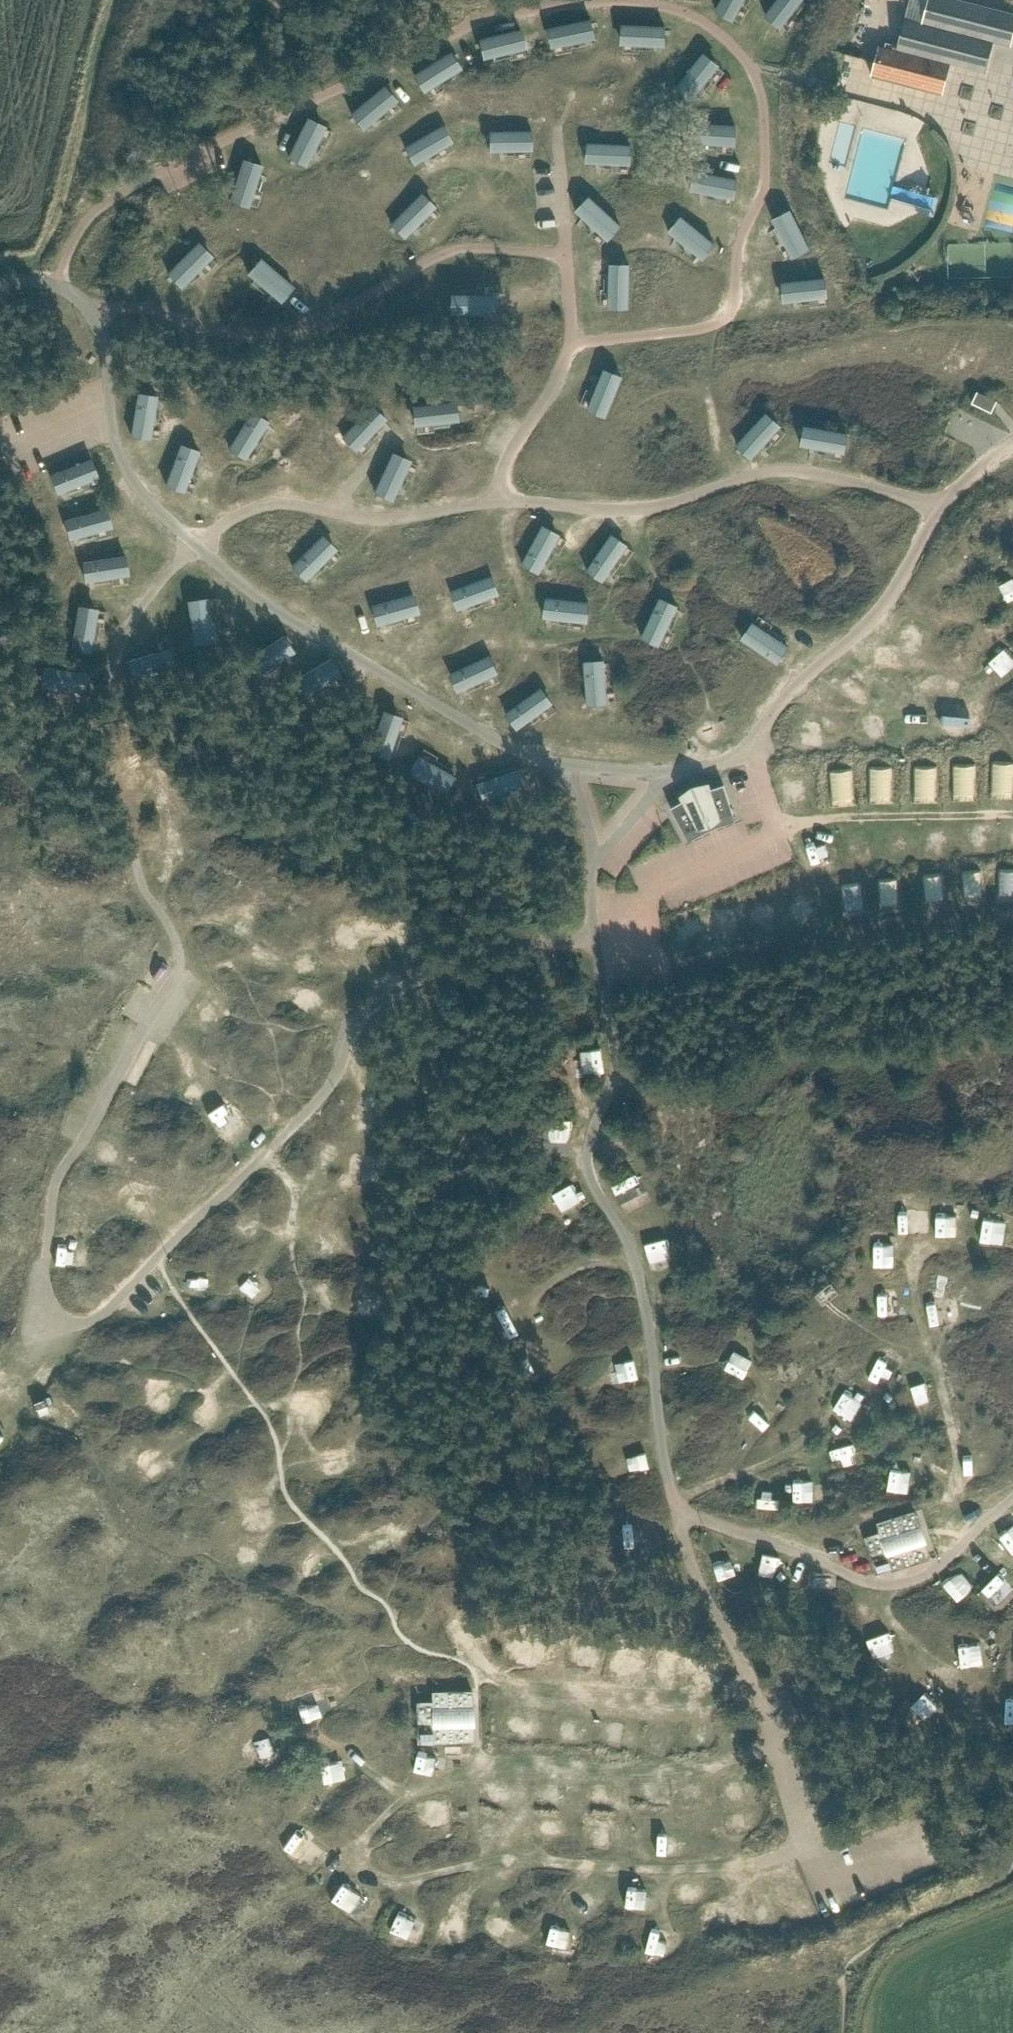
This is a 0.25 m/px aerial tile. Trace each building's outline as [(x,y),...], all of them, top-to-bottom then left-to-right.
[(715,18),(733,29),(750,0),(725,0),(715,18)] [(766,21),(780,32),(806,0),(782,0),(766,21)] [(871,77),(942,95),(950,64),(986,73),(994,42),(1011,46),(1012,37),(1012,15),(954,0),(929,0),(923,26),(905,21),(904,21),(897,51),(896,52),(879,47),(871,77)] [(904,21),(905,21),(923,26),(929,0),(910,0),(904,21)] [(549,33),(552,52),(594,45),(590,25),(549,33)] [(622,30),(621,49),(664,52),(665,33),(622,30)] [(478,43),(483,63),(525,53),(521,34),(478,43)] [(413,81),(423,97),(461,74),(451,58),(413,81)] [(690,105),(719,70),(704,58),(676,93),(690,105)] [(382,93),(351,120),(362,133),(393,106),(382,93)] [(308,124),(289,165),(307,174),(326,132),(308,124)] [(735,132),(693,129),(691,147),(734,150),(735,132)] [(440,131),(404,154),(414,170),(450,147),(440,131)] [(490,137),(490,155),(532,154),(532,136),(490,137)] [(630,170),(631,151),(588,149),(587,168),(630,170)] [(229,208),(248,213),(261,172),(242,166),(229,208)] [(738,184),(693,176),(690,195),(734,202),(738,184)] [(419,199),(390,230),(404,244),(434,212),(419,199)] [(608,245),(622,230),(589,201),(576,216),(608,245)] [(790,217),(773,225),(792,262),(809,254),(790,217)] [(680,225),(668,239),(701,266),(713,251),(680,225)] [(178,290),(210,261),(199,250),(167,278),(178,290)] [(260,265),(248,278),(279,306),(291,292),(260,265)] [(627,311),(628,269),(610,268),(609,311),(627,311)] [(784,285),(785,304),(828,301),(827,283),(784,285)] [(605,421),(623,379),(605,372),(588,414),(605,421)] [(978,392),(973,402),(992,411),(997,402),(978,392)] [(157,399),(136,396),(129,440),(149,443),(157,399)] [(370,406),(341,438),(359,455),(389,423),(370,406)] [(412,408),(413,428),(457,426),(456,406),(412,408)] [(249,415),(228,451),(248,462),(269,427),(249,415)] [(780,431),(765,418),(738,449),(753,462),(780,431)] [(806,430),(802,449),(844,456),(847,438),(806,430)] [(202,456),(180,446),(161,490),(183,499),(202,456)] [(392,505),(413,465),(395,456),(375,496),(392,505)] [(92,460),(50,477),(58,498),(101,482),(92,460)] [(106,508),(64,519),(70,542),(112,532),(106,508)] [(562,538),(538,525),(518,560),(542,574),(562,538)] [(609,533),(583,567),(603,583),(629,548),(609,533)] [(321,535),(288,566),(306,584),(339,553),(321,535)] [(126,557),(81,563),(84,586),(129,581),(126,557)] [(492,571),(448,588),(458,613),(501,596),(492,571)] [(413,589),(365,603),(373,631),(421,618),(413,589)] [(583,626),(588,601),(544,593),(539,618),(583,626)] [(677,606),(654,595),(634,639),(658,649),(677,606)] [(206,599),(186,602),(194,648),(214,644),(206,599)] [(99,612),(78,608),(70,653),(91,656),(99,612)] [(752,621),(738,639),(771,666),(786,648),(752,621)] [(294,657),(282,638),(249,660),(260,678),(294,657)] [(176,670),(170,649),(127,661),(133,682),(176,670)] [(490,654),(447,671),(456,694),(499,676),(490,654)] [(606,657),(582,659),(584,705),(609,703),(606,657)] [(341,679),(330,660),(290,682),(293,687),(301,702),(310,696),(341,679)] [(89,675),(44,668),(41,689),(86,696),(89,675)] [(540,685),(504,708),(516,727),(552,704),(540,685)] [(406,720),(384,712),(374,740),(368,756),(379,759),(390,763),(406,720)] [(460,780),(418,758),(408,777),(450,799),(460,780)] [(521,773),(479,784),(485,806),(527,795),(521,773)] [(686,800),(670,808),(685,835),(686,835),(689,840),(708,830),(714,827),(735,820),(733,814),(734,814),(725,785),(708,790),(706,785),(698,788),(699,790),(692,793),(691,791),(684,795),(686,800)] [(892,1568),(893,1570),(930,1558),(925,1543),(923,1544),(918,1527),(920,1527),(915,1512),(878,1523),(881,1533),(866,1537),(877,1573),(892,1568)] [(420,1743),(475,1742),(474,1726),(472,1726),(472,1707),(474,1707),(473,1691),(434,1692),(435,1702),(419,1702),(420,1743)]
